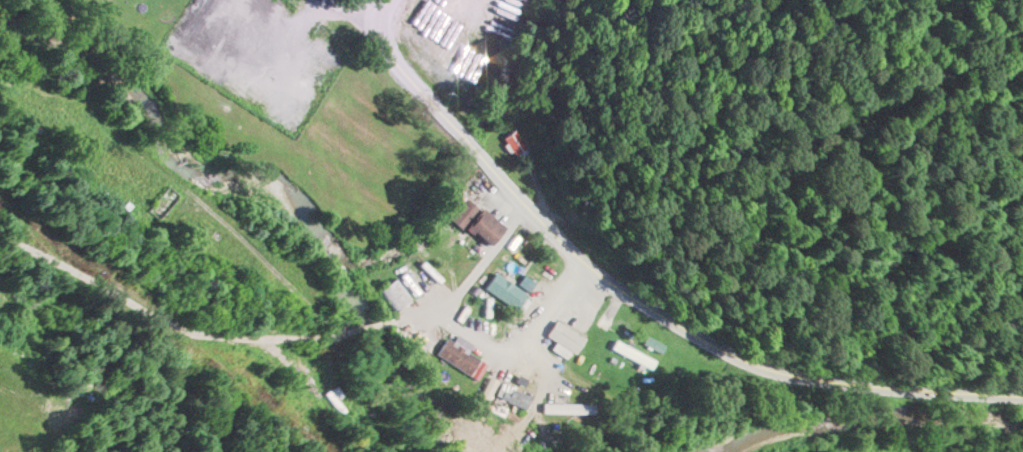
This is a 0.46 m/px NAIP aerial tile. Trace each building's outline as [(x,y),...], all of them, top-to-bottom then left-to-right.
[(505,134),(513,154),(526,149),(519,129),(505,134)] [(146,209),(158,220),(181,197),(169,185),(146,209)] [(487,248),(503,229),(467,198),(451,217),(487,248)] [(515,311),(526,295),(495,272),(484,288),(515,311)] [(379,290),(394,311),(410,300),(395,279),(379,290)] [(545,334),(574,354),(585,339),(556,319),(545,334)] [(468,375),(478,360),(445,338),(435,354),(468,375)] [(654,362),(617,338),(611,347),(649,371),(654,362)] [(530,397),(502,387),(498,399),(525,409),(530,397)] [(592,403),(541,403),(541,413),(592,413),(592,403)]
